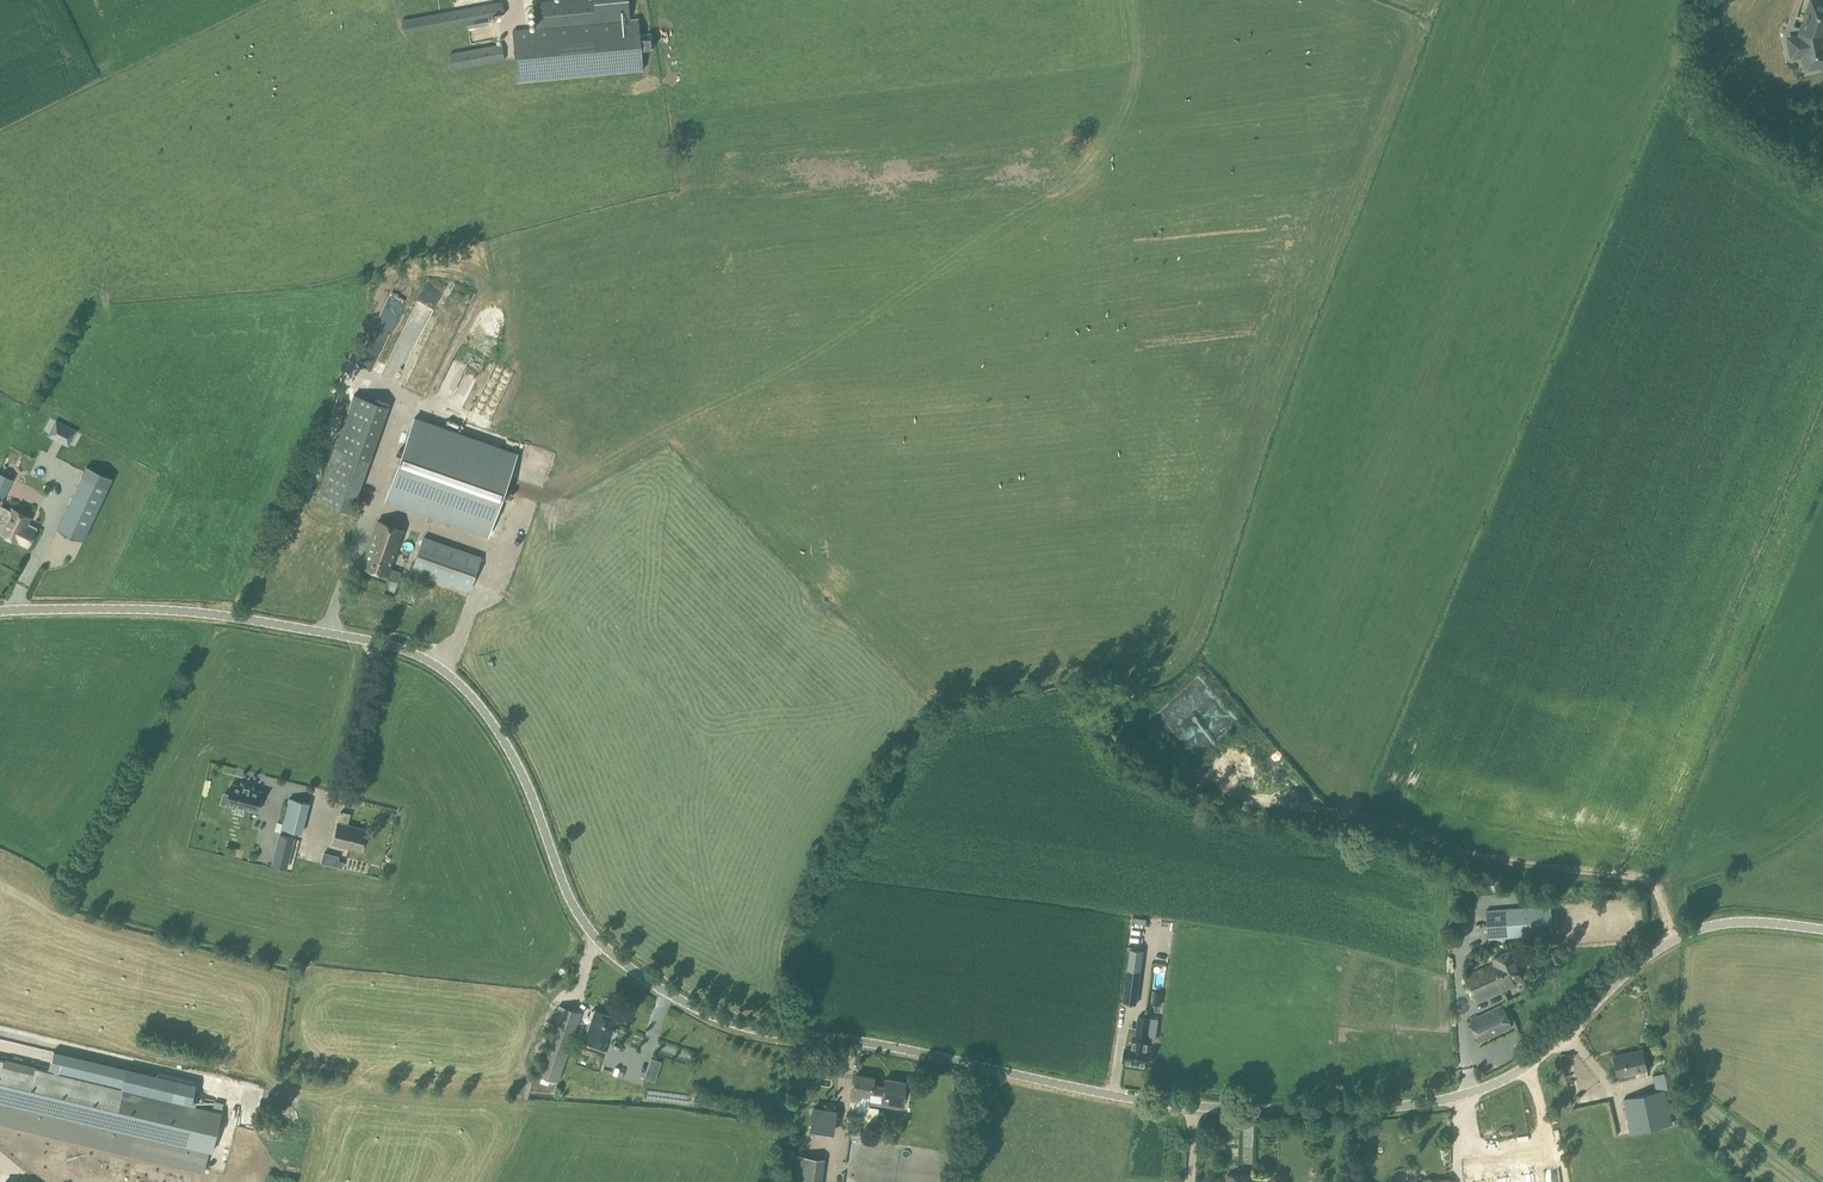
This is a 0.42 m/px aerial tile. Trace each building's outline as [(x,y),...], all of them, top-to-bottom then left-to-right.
[(598,22),(595,0),(555,0),(536,2),(538,28),(598,22)] [(598,22),(631,19),(630,0),(595,0),(598,22)] [(1812,0),(1801,33),(1801,34),(1791,36),(1793,47),(1803,45),(1807,68),(1822,64),(1822,36),(1822,35),(1822,34),(1822,4),(1812,0)] [(505,12),(503,1),(403,19),(406,32),(505,14),(505,12)] [(467,28),(469,28),(490,24),(488,17),(466,21),(467,28)] [(538,28),(514,30),(519,81),(645,70),(640,19),(631,19),(598,22),(538,28)] [(505,59),(502,43),(450,53),(453,69),(505,59)] [(419,391),(420,386),(408,382),(407,388),(419,391)] [(355,394),(318,499),(352,511),(389,406),(355,394)] [(489,535),(517,454),(415,418),(386,499),(489,535)] [(69,446),(77,430),(56,420),(48,436),(69,446)] [(63,518),(58,528),(64,531),(84,540),(88,530),(109,487),(113,478),(87,466),(83,475),(70,502),(63,518)] [(308,470),(303,482),(312,485),(317,474),(308,470)] [(1,502),(13,479),(0,472),(0,502),(1,502)] [(32,517),(12,507),(11,509),(0,504),(0,505),(0,512),(7,516),(0,531),(0,532),(28,547),(38,528),(29,523),(32,517)] [(405,530),(379,520),(362,565),(388,575),(405,530)] [(470,590),(481,557),(425,537),(413,570),(470,590)] [(391,590),(392,580),(386,579),(384,589),(391,590)] [(226,796),(229,797),(227,803),(257,811),(258,804),(261,805),(263,798),(260,798),(262,791),(250,788),(250,787),(249,787),(245,786),(245,785),(244,785),(244,787),(232,784),(230,790),(228,790),(226,796)] [(283,828),(302,832),(310,803),(290,798),(283,828)] [(341,811),(339,820),(349,823),(351,813),(341,811)] [(339,823),(333,843),(361,850),(367,830),(339,823)] [(291,853),(277,849),(275,857),(289,861),(291,853)] [(1487,909),(1489,939),(1562,934),(1557,903),(1487,909)] [(1131,949),(1124,1002),(1137,1004),(1144,951),(1131,949)] [(1557,964),(1563,961),(1557,949),(1552,952),(1557,964)] [(1466,978),(1476,1002),(1524,980),(1510,951),(1493,959),(1495,964),(1466,978)] [(1164,992),(1154,991),(1152,1004),(1162,1005),(1164,992)] [(559,1004),(535,1073),(559,1082),(583,1012),(559,1004)] [(1481,1042),(1514,1027),(1504,1004),(1471,1020),(1481,1042)] [(618,1017),(596,1009),(595,1012),(592,1011),(590,1016),(593,1017),(585,1041),(608,1048),(612,1035),(614,1036),(617,1028),(615,1027),(618,1017)] [(1128,1027),(1131,1011),(1122,1009),(1120,1025),(1128,1027)] [(1126,1046),(1124,1060),(1143,1063),(1149,1064),(1151,1050),(1149,1050),(1150,1040),(1148,1040),(1151,1018),(1139,1016),(1137,1028),(1130,1027),(1128,1037),(1127,1046),(1126,1046)] [(1615,1056),(1619,1075),(1648,1070),(1644,1051),(1615,1056)] [(204,1171),(209,1151),(212,1152),(222,1112),(171,1100),(124,1090),(35,1068),(36,1066),(6,1059),(6,1061),(0,1059),(0,1122),(204,1171)] [(660,1063),(651,1060),(649,1067),(658,1070),(660,1063)] [(1652,1087),(1661,1086),(1658,1069),(1649,1071),(1652,1087)] [(870,1106),(870,1104),(902,1108),(905,1081),(886,1079),(885,1085),(879,1085),(873,1084),(875,1077),(857,1074),(853,1099),(861,1101),(861,1104),(870,1106)] [(1576,1094),(1572,1075),(1566,1076),(1570,1095),(1576,1094)] [(1624,1098),(1632,1133),(1673,1124),(1667,1089),(1624,1098)] [(815,1108),(812,1130),(833,1134),(836,1111),(815,1108)] [(825,1158),(797,1154),(793,1181),(822,1181),(825,1158)] [(1469,1181),(1539,1181),(1537,1173),(1469,1181)]
